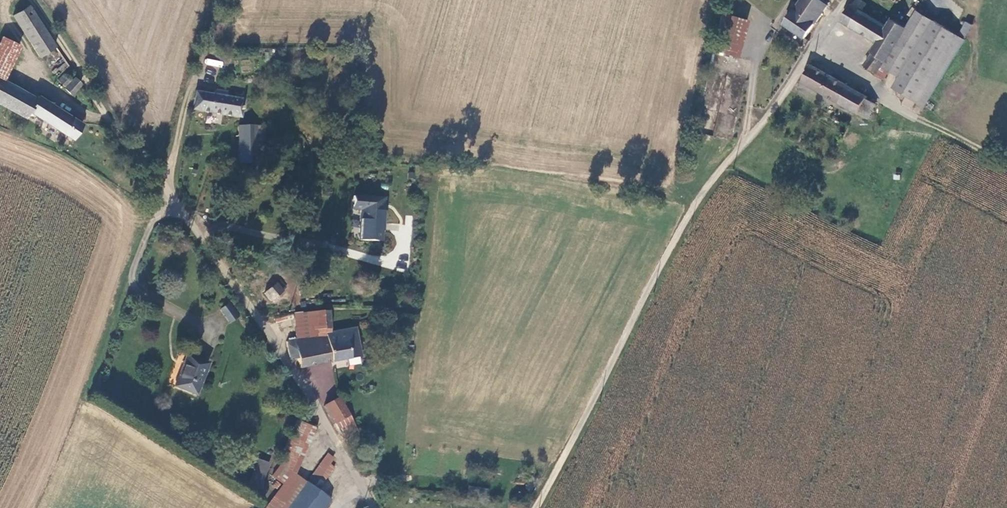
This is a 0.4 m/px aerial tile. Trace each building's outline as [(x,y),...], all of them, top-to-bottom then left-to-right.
[(784,24),(804,38),(826,5),(819,0),(800,0),(784,24)] [(863,3),(860,1),(842,23),(879,45),(873,54),(875,55),(867,69),(887,81),(893,72),(885,67),(908,30),(893,21),(863,3)] [(13,16),(39,57),(56,46),(30,5),(13,16)] [(885,67),(893,72),(902,78),(935,22),(918,12),(908,30),(885,67)] [(724,14),(715,51),(738,57),(748,20),(724,14)] [(964,21),(958,33),(965,37),(971,25),(964,21)] [(966,41),(935,22),(902,78),(896,87),(927,106),(966,41)] [(0,40),(0,78),(3,80),(19,46),(1,37),(0,40)] [(205,65),(222,67),(223,61),(206,59),(205,65)] [(863,93),(812,63),(801,81),(852,111),(863,93)] [(75,74),(74,73),(73,72),(72,72),(71,72),(70,72),(69,72),(68,73),(67,74),(67,75),(67,76),(64,74),(58,81),(65,87),(71,81),(70,80),(71,80),(72,79),(73,79),(74,78),(75,76),(75,75),(75,74)] [(25,92),(3,80),(0,78),(0,104),(14,112),(25,92)] [(71,95),(81,84),(75,78),(65,89),(71,95)] [(36,98),(25,92),(14,112),(25,118),(29,111),(28,111),(36,98)] [(198,92),(194,111),(239,118),(242,99),(198,92)] [(878,102),(863,93),(852,111),(867,120),(878,102)] [(82,124),(38,96),(36,98),(28,111),(29,111),(73,139),(82,124)] [(256,157),(255,127),(238,127),(239,166),(249,163),(252,162),(251,158),(256,157)] [(382,241),(384,199),(354,198),(353,211),(360,211),(359,240),(382,241)] [(276,283),(264,292),(270,300),(282,291),(276,283)] [(230,302),(220,310),(230,323),(240,316),(230,302)] [(328,312),(313,313),(315,330),(329,331),(328,312)] [(329,331),(315,330),(313,313),(298,314),(300,338),(330,333),(329,331)] [(354,328),(330,333),(300,338),(293,339),(296,355),(299,368),(359,357),(354,328)] [(296,355),(293,339),(285,341),(289,357),(296,355)] [(208,364),(186,356),(174,386),(196,395),(208,364)] [(336,398),(331,365),(311,368),(316,401),(336,398)] [(324,412),(335,429),(350,418),(340,402),(324,412)] [(294,475),(314,428),(296,422),(278,463),(280,465),(272,476),(283,484),(266,507),(323,507),(329,500),(294,475)] [(255,459),(249,479),(261,482),(267,463),(255,459)] [(261,482),(249,479),(245,494),(257,498),(261,482)]
